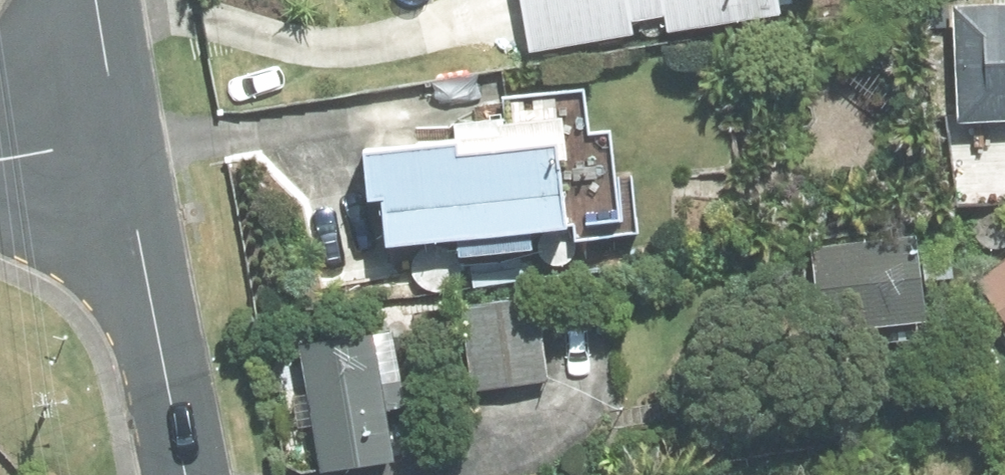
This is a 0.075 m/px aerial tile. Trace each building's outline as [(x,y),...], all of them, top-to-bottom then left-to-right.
[(631,27),(662,22),(666,43),(773,24),(769,0),(626,0),(631,27)] [(948,14),(951,131),(1004,129),(1004,12),(948,14)] [(448,159),(358,163),(361,213),(376,212),(379,256),(452,252),(452,267),(526,262),(525,244),(555,243),(551,172),(558,172),(557,129),(447,135),(448,159)] [(911,247),(808,255),(815,337),(917,328),(911,247)] [(946,250),(921,251),(921,283),(947,282),(946,250)] [(975,285),(1004,330),(1004,265),(975,285)] [(530,301),(458,310),(470,396),(541,387),(530,301)] [(296,353),(315,474),(350,474),(387,470),(378,416),(398,414),(386,338),(296,353)]
